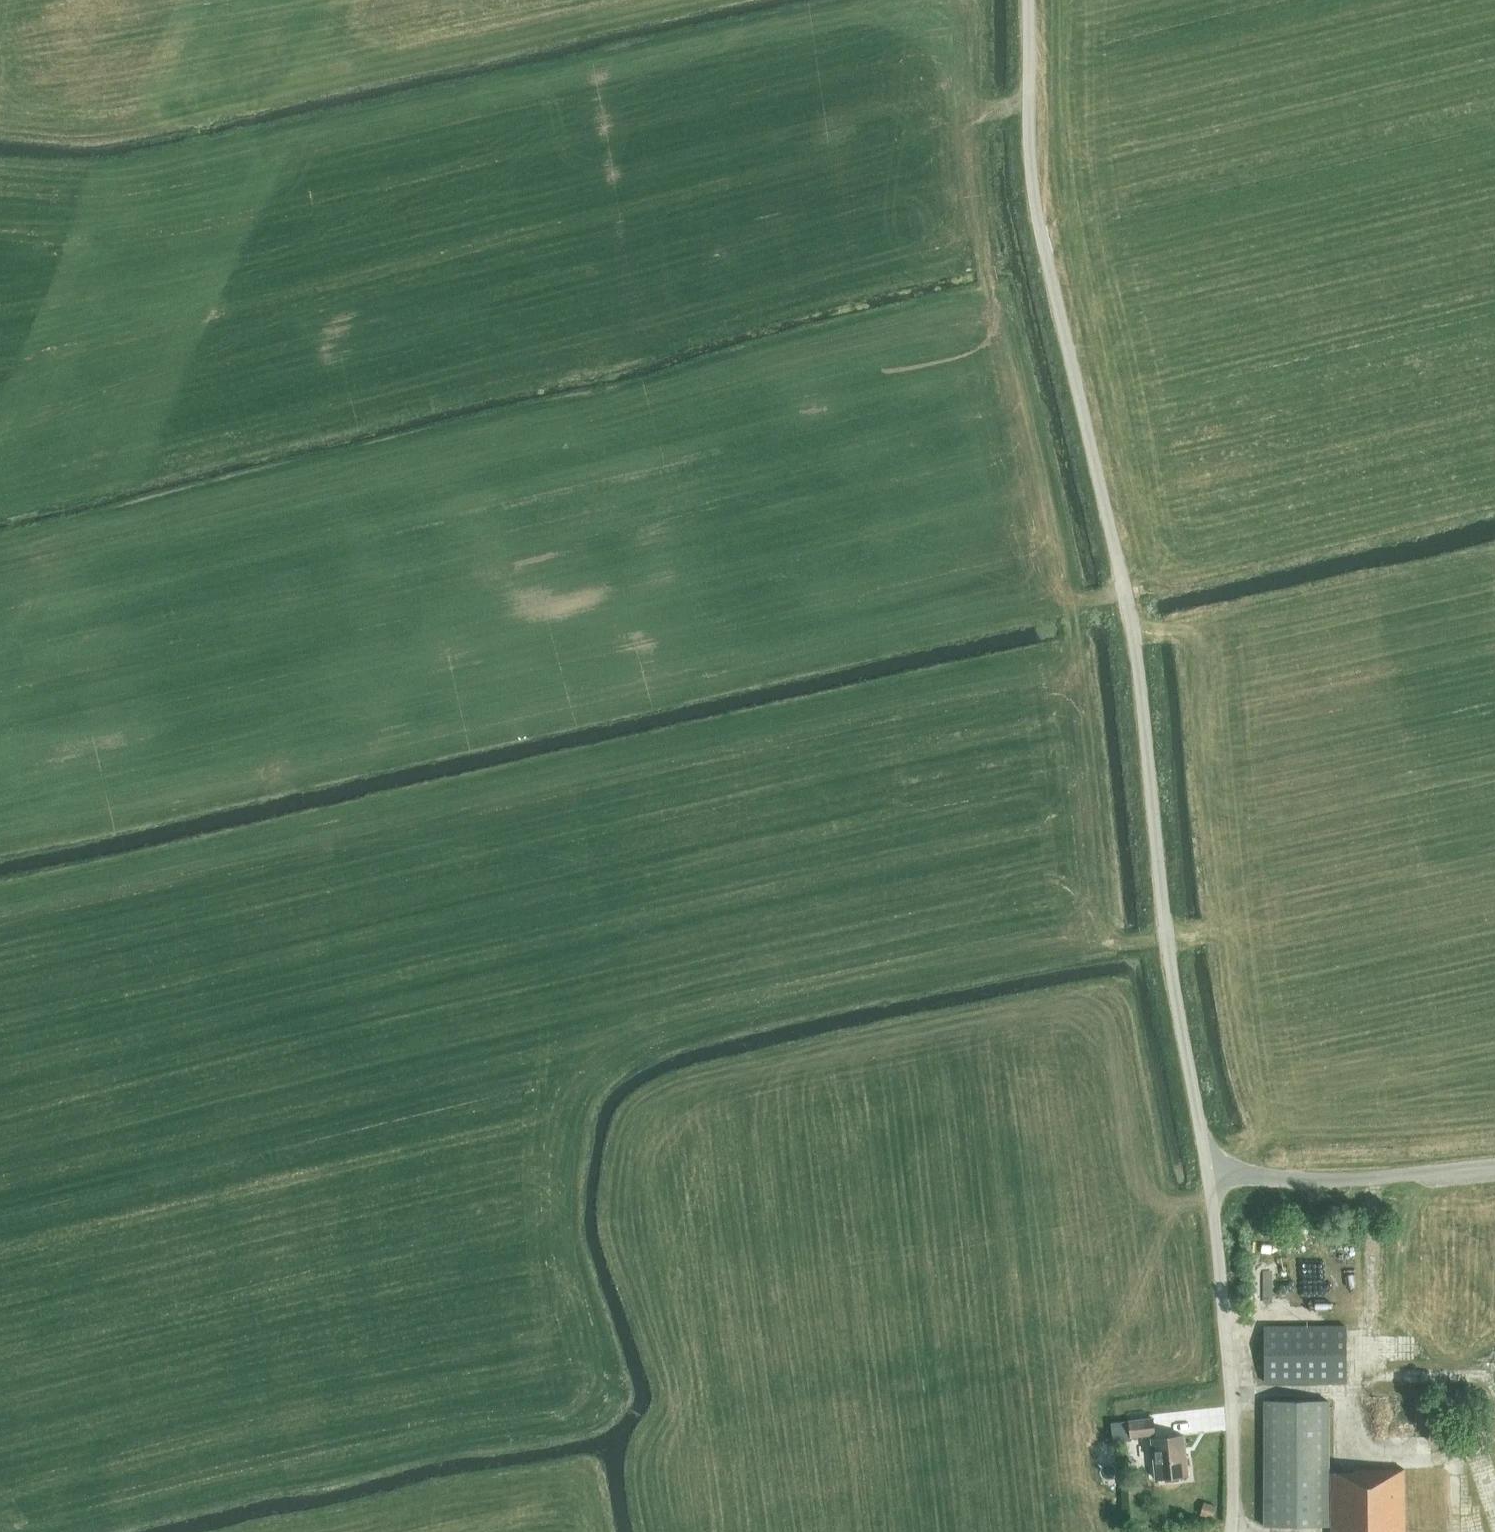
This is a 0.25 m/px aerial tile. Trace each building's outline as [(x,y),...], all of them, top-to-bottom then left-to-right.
[(1346,1382),(1346,1326),(1265,1327),(1265,1382),(1346,1382)] [(1398,1339),(1399,1359),(1422,1358),(1421,1338),(1398,1339)] [(1264,1526),(1329,1526),(1329,1400),(1264,1400),(1264,1526)] [(1129,1420),(1131,1436),(1155,1434),(1153,1418),(1129,1420)] [(1155,1478),(1188,1475),(1184,1435),(1151,1438),(1155,1478)] [(1405,1468),(1355,1469),(1355,1472),(1331,1473),(1332,1531),(1407,1531),(1405,1471),(1405,1468)] [(1217,1506),(1205,1502),(1201,1515),(1212,1519),(1217,1506)]
